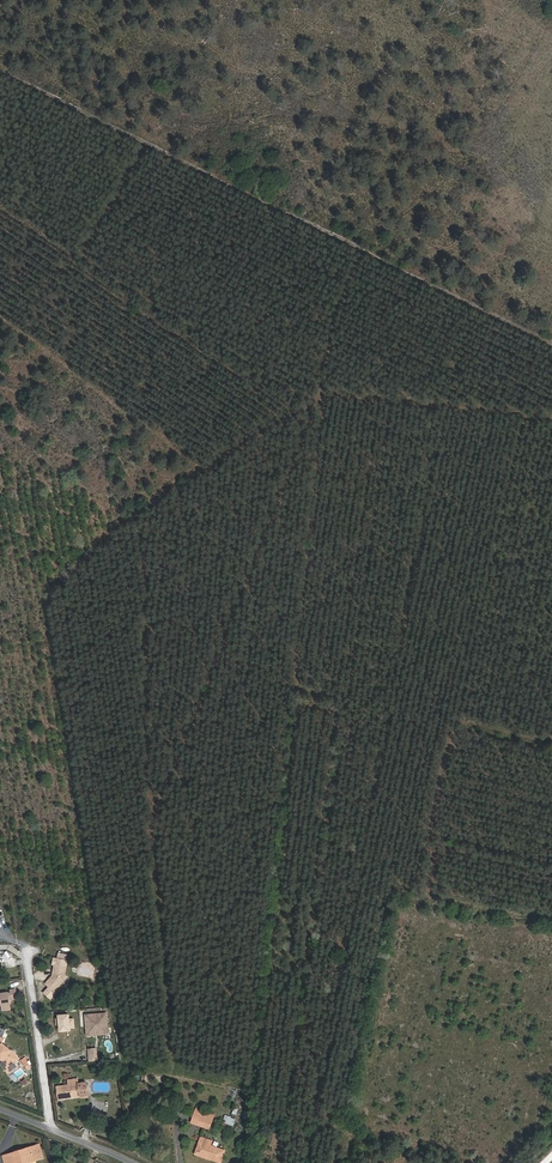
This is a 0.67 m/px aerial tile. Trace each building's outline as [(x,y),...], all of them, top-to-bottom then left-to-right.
[(64,977),(65,968),(54,966),(53,975),(64,977)] [(54,992),(63,982),(64,977),(53,975),(52,978),(46,984),(49,987),(53,990),(54,992)] [(50,999),(54,995),(51,992),(48,989),(44,993),(50,999)] [(14,990),(10,990),(10,993),(7,993),(7,992),(0,993),(0,1004),(1,1005),(9,1004),(8,1000),(16,999),(14,990)] [(108,1034),(107,1014),(86,1016),(87,1032),(100,1031),(100,1035),(108,1034)] [(2,1043),(4,1039),(0,1037),(0,1059),(4,1062),(9,1068),(15,1063),(19,1059),(12,1052),(2,1043)] [(9,1074),(18,1067),(15,1063),(9,1068),(4,1062),(1,1064),(9,1074)] [(89,1095),(87,1084),(79,1085),(72,1086),(58,1088),(60,1100),(89,1095)] [(206,1128),(209,1111),(192,1108),(189,1126),(206,1128)] [(226,1115),(223,1123),(234,1126),(236,1118),(226,1115)] [(222,1153),(208,1147),(210,1143),(199,1138),(195,1148),(197,1149),(195,1156),(212,1162),(217,1162),(222,1153)] [(34,1148),(34,1146),(27,1148),(27,1146),(11,1151),(12,1153),(15,1162),(24,1162),(38,1159),(34,1148)] [(43,1157),(40,1146),(34,1148),(38,1159),(43,1157)] [(12,1153),(5,1155),(7,1162),(15,1162),(12,1153)]
